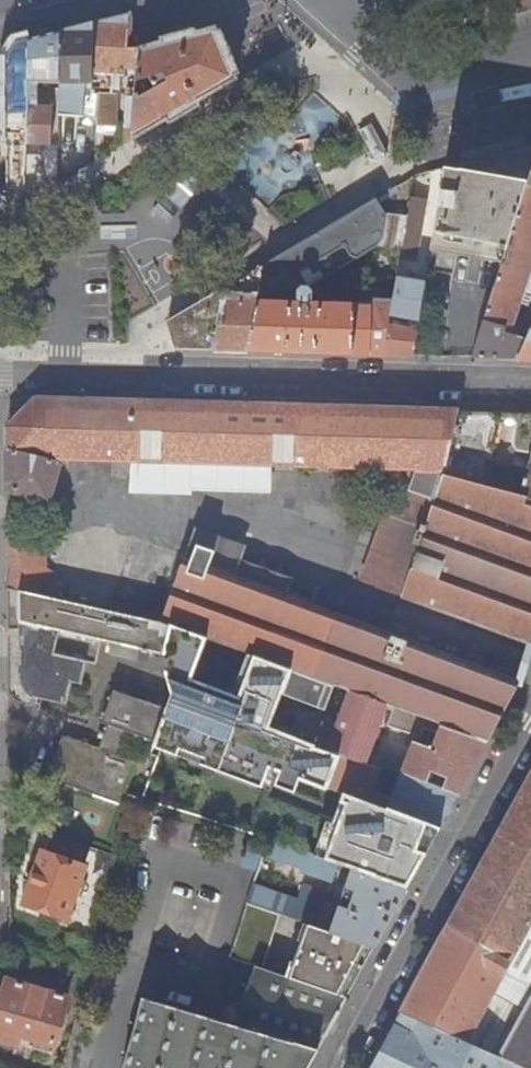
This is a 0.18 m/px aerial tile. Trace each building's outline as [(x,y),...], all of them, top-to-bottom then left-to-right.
[(126,69),(138,70),(139,50),(139,48),(128,47),(132,12),(110,18),(94,22),(94,95),(100,95),(98,118),(98,125),(118,126),(119,94),(114,94),(114,74),(125,74),(126,69)] [(59,115),(98,118),(100,95),(94,95),(94,22),(75,27),(61,31),(60,83),(59,115)] [(126,129),(125,145),(168,119),(237,79),(216,28),(175,40),(139,50),(138,70),(136,89),(134,129),(126,129)] [(37,82),(60,83),(61,31),(45,35),(30,39),(27,130),(27,136),(27,143),(50,144),(51,107),(37,106),(37,82)] [(7,129),(27,130),(30,39),(23,40),(17,42),(7,55),(7,129)] [(128,95),(126,129),(134,129),(136,89),(130,89),(129,95),(128,95)] [(27,136),(7,136),(8,186),(25,195),(26,166),(27,143),(27,136)] [(446,167),(432,251),(503,263),(530,174),(530,145),(460,163),(459,169),(446,167)] [(42,166),(26,166),(25,195),(32,199),(47,191),(42,166)] [(479,340),(473,358),(497,358),(519,359),(530,332),(530,174),(503,263),(479,340)] [(314,284),(359,257),(379,246),(384,237),(384,235),(387,214),(387,213),(378,199),(308,240),(267,264),(251,350),(301,352),(353,354),(355,305),(349,305),(309,304),(312,301),(313,292),(317,289),(314,284)] [(427,202),(412,199),(409,213),(405,237),(401,260),(416,262),(421,234),(427,202)] [(384,235),(405,237),(409,213),(400,213),(399,214),(387,213),(387,214),(384,235)] [(243,302),(223,302),(214,349),(232,350),(251,350),(267,264),(259,269),(253,303),(243,302)] [(426,282),(398,277),(393,303),(383,355),(400,355),(413,356),(426,282)] [(195,349),(214,349),(223,302),(225,296),(226,288),(170,321),(177,348),(195,349)] [(373,306),(355,305),(353,354),(369,354),(383,355),(393,303),(376,302),(373,306)] [(519,359),(530,359),(530,332),(519,359)] [(396,488),(397,487),(401,489),(411,492),(436,501),(403,597),(530,643),(530,498),(518,495),(445,476),(459,411),(35,398),(9,427),(9,478),(9,491),(49,502),(61,459),(87,461),(87,478),(133,479),(134,461),(299,466),(378,468),(378,487),(396,488)] [(508,475),(516,438),(498,433),(503,412),(459,411),(445,476),(518,495),(521,479),(508,475)] [(498,433),(516,438),(518,431),(521,413),(503,412),(498,433)] [(527,431),(530,431),(530,413),(521,413),(518,431),(527,431)] [(518,431),(516,438),(508,475),(521,479),(518,495),(530,498),(530,487),(527,486),(530,472),(530,454),(524,453),(527,431),(518,431)] [(299,489),(299,466),(134,461),(133,479),(87,478),(87,461),(61,459),(61,488),(112,489),(112,493),(138,494),(138,497),(164,498),(164,503),(191,503),(191,507),(219,507),(220,487),(299,489)] [(362,583),(377,588),(411,492),(401,489),(397,487),(396,488),(362,583)] [(377,588),(403,597),(436,501),(411,492),(377,588)] [(12,518),(9,517),(9,523),(9,588),(22,591),(54,598),(54,574),(47,570),(48,541),(43,541),(34,540),(34,529),(12,520),(12,518)] [(302,595),(316,599),(320,588),(243,560),(248,547),(197,527),(186,560),(193,562),(203,536),(221,543),(211,569),(299,601),(302,595)] [(186,560),(162,622),(172,626),(207,639),(248,653),(254,656),(291,669),(352,691),(387,704),(396,707),(490,741),(522,682),(327,611),(299,601),(211,569),(221,543),(203,536),(193,562),(186,560)] [(148,650),(162,654),(172,626),(162,622),(162,623),(54,598),(22,591),(23,673),(24,679),(28,688),(32,694),(37,697),(69,705),(75,683),(84,685),(89,663),(98,665),(104,641),(143,649),(142,652),(147,654),(148,650)] [(299,601),(327,611),(329,604),(316,599),(302,595),(299,601)] [(161,657),(174,695),(170,708),(160,737),(270,777),(272,770),(302,780),(313,784),(313,783),(331,790),(331,789),(344,756),(317,746),(270,729),(291,669),(254,656),(239,696),(233,694),(192,679),(207,639),(172,626),(162,654),(161,657)] [(239,696),(254,656),(248,653),(233,694),(239,696)] [(329,714),(342,719),(352,691),(291,669),(270,729),(317,746),(329,714)] [(108,725),(105,733),(102,741),(99,750),(63,737),(48,779),(123,805),(138,762),(123,757),(131,733),(158,742),(160,737),(170,708),(114,690),(102,723),(108,725)] [(365,764),(387,704),(352,691),(342,719),(329,714),(317,746),(344,756),(365,764)] [(415,744),(404,773),(460,794),(490,741),(396,707),(388,727),(436,744),(434,751),(415,744)] [(270,777),(160,737),(158,742),(153,755),(161,758),(163,752),(273,791),(276,785),(297,793),(302,780),(272,770),(270,777)] [(368,802),(380,769),(365,764),(344,756),(331,789),(345,794),(368,802)] [(389,808),(442,827),(460,794),(404,773),(402,773),(389,808)] [(400,1008),(467,1039),(501,1055),(522,1065),(529,1067),(530,1067),(530,777),(400,1008)] [(328,860),(409,888),(427,855),(419,852),(429,824),(368,802),(345,794),(342,802),(348,804),(328,860)] [(317,856),(328,860),(348,804),(342,802),(335,823),(329,821),(317,856)] [(441,829),(429,824),(419,852),(427,855),(441,829)] [(305,868),(306,865),(309,857),(268,843),(264,855),(305,868)] [(67,917),(86,868),(45,853),(26,902),(67,917)] [(337,866),(309,857),(306,865),(334,874),(337,866)] [(299,900),(254,885),(249,901),(282,913),(306,921),(311,923),(372,944),(376,945),(377,945),(408,890),(352,871),(340,905),(326,901),(328,894),(304,885),(299,900)] [(265,968),(282,913),(249,901),(231,957),(256,965),(265,968)] [(300,940),(304,942),(311,923),(306,921),(300,940)] [(355,976),(361,965),(372,944),(311,923),(304,942),(297,963),(292,977),(344,995),(355,976)] [(364,967),(376,945),(372,944),(361,965),(364,967)] [(292,961),(286,975),(292,977),(297,963),(292,961)] [(320,1050),(349,997),(348,996),(344,995),(292,977),(286,975),(265,968),(256,965),(236,1026),(320,1050)] [(75,991),(12,973),(0,1017),(0,1033),(25,1040),(28,1030),(61,1039),(75,991)] [(355,976),(344,995),(348,996),(358,977),(355,976)] [(320,1050),(236,1026),(236,1027),(210,1020),(192,1015),(142,1001),(123,1067),(310,1067),(320,1050)] [(522,1065),(501,1055),(467,1039),(400,1008),(372,1067),(521,1067),(522,1065)]
